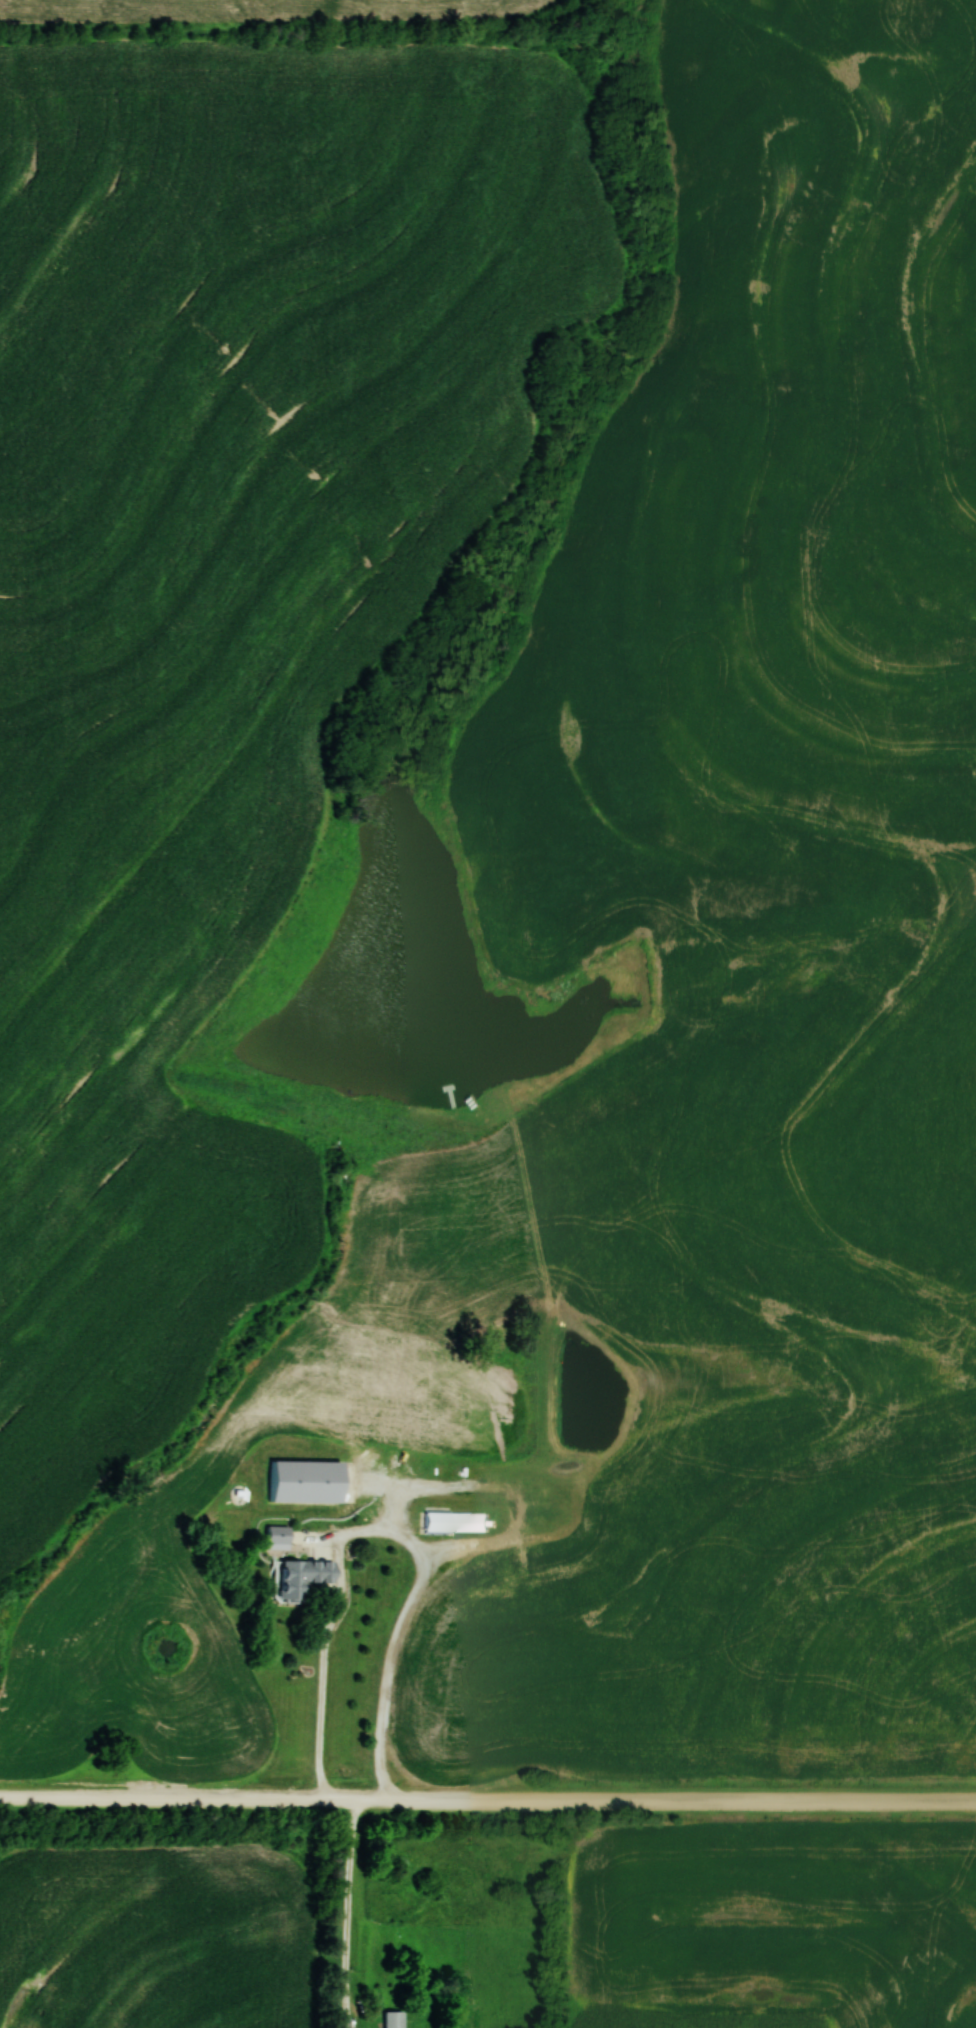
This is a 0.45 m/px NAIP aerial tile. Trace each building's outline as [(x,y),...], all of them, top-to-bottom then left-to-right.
[(270,1502),(348,1502),(348,1461),(270,1461),(270,1502)] [(423,1513),(423,1532),(492,1532),(492,1513),(423,1513)] [(283,1599),(307,1600),(308,1583),(338,1583),(338,1561),(284,1560),(283,1599)] [(405,2009),(384,2009),(384,2027),(405,2027),(405,2009)]
